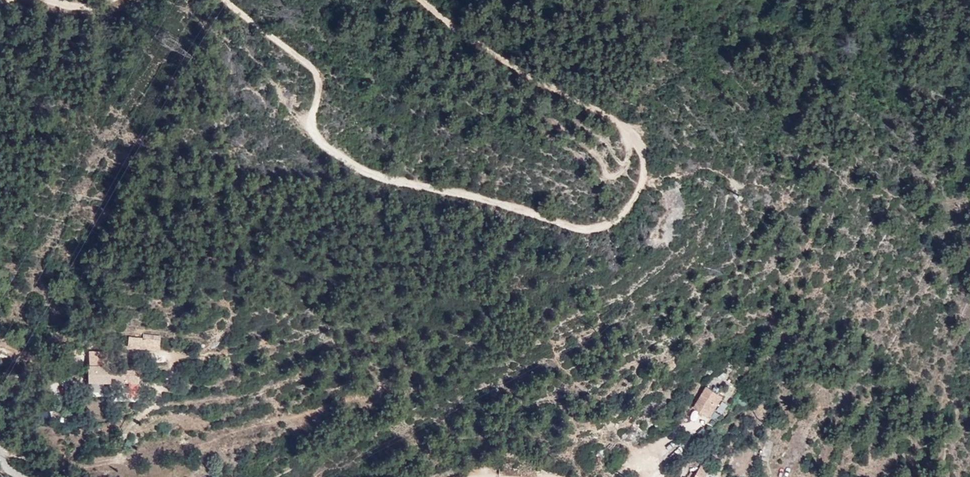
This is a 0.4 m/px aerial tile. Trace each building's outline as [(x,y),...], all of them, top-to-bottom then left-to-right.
[(134,346),(160,348),(160,339),(135,337),(134,346)] [(104,381),(124,381),(124,369),(103,369),(103,365),(89,366),(89,381),(104,381)] [(89,392),(104,392),(104,381),(89,381),(89,392)] [(723,396),(707,387),(694,408),(710,418),(723,396)] [(709,474),(700,469),(697,474),(703,476),(707,476),(709,474)]
